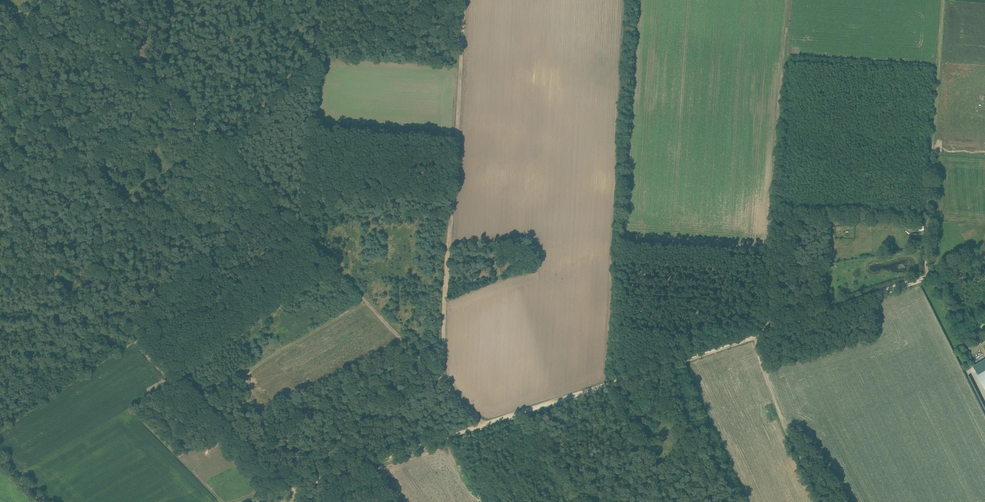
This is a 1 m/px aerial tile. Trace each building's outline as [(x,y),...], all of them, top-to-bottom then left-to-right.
[(914,224),(914,231),(918,231),(918,226),(924,226),(925,225),(925,222),(918,222),(918,223),(914,223),(914,224)]
